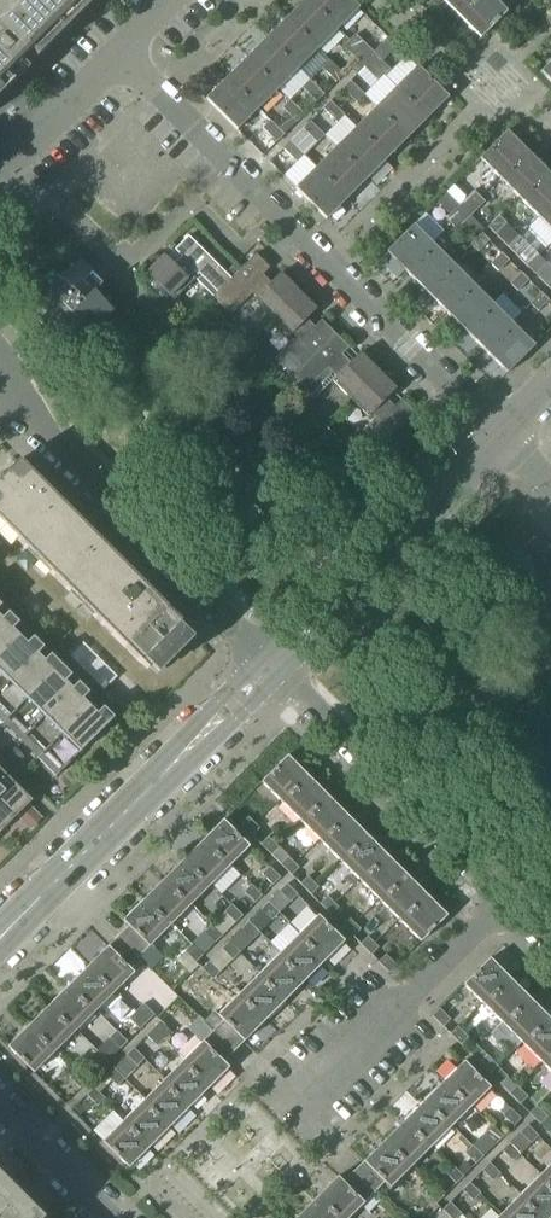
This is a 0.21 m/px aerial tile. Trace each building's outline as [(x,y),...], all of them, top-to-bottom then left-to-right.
[(11,83),(4,76),(80,0),(0,0),(0,94),(11,83)] [(286,18),(317,49),(337,29),(308,0),(304,0),(286,18)] [(337,29),(358,8),(350,0),(308,0),(337,29)] [(462,20),(481,0),(443,0),(442,1),(462,20)] [(462,20),(480,39),(506,12),(494,0),(481,0),(462,20)] [(286,18),(266,38),(297,69),(317,49),(286,18)] [(343,46),(352,55),(364,43),(355,35),(343,46)] [(266,38),(246,58),(277,89),(297,69),(266,38)] [(352,55),(361,64),(372,52),(364,43),(352,55)] [(361,64),(369,72),(381,61),(372,52),(361,64)] [(246,58),(226,78),(257,109),(277,89),(246,58)] [(322,68),(336,82),(343,75),(329,60),(322,68)] [(381,61),(369,72),(378,81),(390,69),(381,61)] [(539,72),(550,84),(550,61),(539,72)] [(416,66),(395,87),(427,119),(448,97),(416,66)] [(257,109),(226,78),(205,99),(236,130),(239,128),(249,138),(256,131),(263,138),(268,134),(262,128),(269,120),(257,109)] [(302,88),(316,102),(323,95),(309,80),(302,88)] [(350,81),(342,88),(356,103),(364,95),(350,81)] [(395,87),(375,107),(407,138),(427,119),(395,87)] [(282,108),(296,122),(303,115),(289,100),(282,108)] [(330,101),(322,108),(337,123),(344,115),(330,101)] [(375,107),(355,127),(387,158),(407,138),(375,107)] [(262,128),(268,134),(275,141),(276,142),(283,134),(269,120),(262,128)] [(310,121),(302,128),(317,142),(324,135),(310,121)] [(355,127),(335,147),(367,178),(387,158),(355,127)] [(479,159),(498,178),(525,150),(506,131),(479,159)] [(290,141),(283,148),(297,162),(304,155),(290,141)] [(335,147),(316,167),(347,198),(367,178),(335,147)] [(498,178),(517,197),(544,170),(525,150),(498,178)] [(347,198),(316,167),(294,188),(326,220),(347,198)] [(537,217),(550,203),(550,176),(544,170),(517,197),(537,217)] [(473,191),(466,198),(477,209),(484,202),(473,191)] [(466,198),(459,205),(470,216),(477,209),(466,198)] [(550,231),(550,203),(537,217),(550,231)] [(459,205),(452,212),(463,223),(470,216),(459,205)] [(463,223),(452,212),(445,219),(456,230),(463,223)] [(487,227),(495,234),(505,223),(498,216),(487,227)] [(386,252),(405,271),(432,244),(413,225),(386,252)] [(488,241),(481,233),(470,244),(477,251),(488,241)] [(191,275),(212,296),(230,279),(188,236),(174,250),(181,257),(173,265),(163,255),(145,273),(150,278),(146,283),(164,301),(169,297),(173,301),(191,283),(187,279),(191,275)] [(507,247),(514,254),(525,243),(518,236),(507,247)] [(405,271),(424,291),(451,263),(432,244),(405,271)] [(508,261),(501,253),(490,264),(497,271),(508,261)] [(252,301),(270,319),(297,291),(279,273),(270,283),(262,275),(269,268),(255,254),(230,279),(212,296),(230,315),(252,293),(256,297),(252,301)] [(527,266),(534,274),(545,263),(538,256),(527,266)] [(38,321),(61,344),(62,345),(80,327),(88,334),(111,311),(93,292),(101,284),(77,261),(60,279),(52,271),(28,295),(46,313),(38,321)] [(424,291),(444,310),(471,283),(451,263),(424,291)] [(528,280),(520,273),(510,284),(517,291),(528,280)] [(444,310),(464,330),(491,303),(471,283),(444,310)] [(274,359),(291,376),(334,334),(321,320),(314,327),(306,319),(315,309),(297,291),(270,319),(288,337),(292,333),(296,337),(274,359)] [(547,300),(540,293),(529,304),(537,311),(547,300)] [(464,330),(483,350),(511,323),(491,303),(464,330)] [(511,323),(483,350),(507,373),(534,346),(511,323)] [(332,381),(349,398),(377,371),(359,353),(349,363),(341,355),(348,348),(334,334),(291,376),(292,377),(281,388),(285,392),(289,397),(301,386),(310,395),(332,373),(335,377),(332,381)] [(377,371),(349,398),(368,417),(372,413),(375,417),(354,438),(372,456),(414,414),(400,400),(393,407),(385,399),(395,389),(377,371)] [(140,664),(146,670),(148,668),(147,667),(148,666),(183,631),(184,632),(186,630),(151,595),(150,596),(141,588),(143,586),(60,504),(17,461),(0,478),(0,524),(140,664)] [(23,632),(6,615),(0,621),(0,655),(23,632)] [(40,649),(23,632),(0,655),(0,690),(40,649)] [(10,715),(58,667),(40,649),(0,690),(0,705),(10,715)] [(10,715),(27,732),(75,684),(58,667),(10,715)] [(27,732),(45,750),(93,702),(75,684),(27,732)] [(93,702),(45,750),(63,768),(111,720),(93,702)] [(19,762),(24,757),(14,748),(10,753),(6,757),(15,766),(19,762)] [(261,782),(279,800),(305,775),(287,756),(261,782)] [(13,783),(0,770),(0,796),(13,783)] [(279,800),(299,820),(325,795),(305,775),(279,800)] [(0,796),(0,832),(31,801),(13,783),(0,796)] [(299,820),(319,840),(345,814),(325,795),(299,820)] [(30,829),(42,818),(32,807),(20,819),(30,829)] [(319,840),(338,859),(364,834),(345,814),(319,840)] [(241,825),(251,835),(259,828),(248,817),(241,825)] [(222,820),(204,838),(230,864),(248,846),(222,820)] [(338,859),(358,879),(384,853),(364,834),(338,859)] [(260,844),(266,850),(271,855),(278,848),(268,837),(260,844)] [(204,838),(185,858),(211,884),(230,864),(204,838)] [(358,879),(378,900),(404,874),(384,853),(358,879)] [(280,864),(291,875),(298,868),(287,857),(280,864)] [(185,858),(165,878),(191,904),(211,884),(185,858)] [(262,874),(272,885),(280,877),(269,867),(262,874)] [(378,900),(397,919),(423,893),(404,874),(378,900)] [(300,884),(305,889),(311,895),(318,887),(307,877),(300,884)] [(165,878),(145,898),(171,924),(191,904),(165,878)] [(286,884),(279,891),(289,902),(297,895),(286,884)] [(244,892),(254,903),(262,895),(251,885),(244,892)] [(423,893),(397,919),(420,942),(446,916),(423,893)] [(320,904),(330,914),(338,907),(327,896),(320,904)] [(122,920),(128,926),(148,946),(171,924),(145,898),(122,920)] [(268,902),(261,909),(271,920),(279,913),(268,902)] [(224,912),(234,923),(242,915),(231,905),(224,912)] [(317,915),(299,933),(325,959),(343,941),(317,915)] [(349,919),(342,926),(353,937),(360,929),(349,919)] [(248,922),(241,929),(252,940),(259,933),(248,922)] [(204,932),(215,942),(222,935),(212,925),(204,932)] [(128,926),(118,936),(138,957),(147,948),(148,946),(128,926)] [(299,933),(279,953),(305,979),(325,959),(299,933)] [(118,936),(107,946),(128,967),(138,957),(118,936)] [(360,944),(370,955),(378,947),(367,937),(360,944)] [(228,942),(221,949),(232,960),(239,952),(228,942)] [(202,955),(192,944),(184,952),(195,962),(202,955)] [(107,946),(89,965),(115,991),(133,973),(128,967),(107,946)] [(138,957),(147,966),(147,965),(156,956),(147,948),(138,957)] [(279,953),(260,973),(285,999),(305,979),(279,953)] [(385,955),(378,962),(389,973),(396,965),(385,955)] [(149,967),(147,966),(138,957),(128,967),(133,973),(144,984),(155,973),(149,967)] [(463,985),(481,1003),(507,977),(489,959),(463,985)] [(209,961),(201,969),(212,979),(219,972),(209,961)] [(89,965),(69,984),(95,1010),(115,991),(89,965)] [(260,973),(240,993),(266,1018),(285,999),(260,973)] [(481,1003),(499,1021),(525,995),(507,977),(481,1003)] [(69,984),(49,1004),(75,1030),(95,1010),(69,984)] [(240,993),(217,1015),(243,1041),(266,1018),(240,993)] [(499,1021),(521,1043),(547,1017),(525,995),(499,1021)] [(49,1004),(30,1024),(56,1050),(75,1030),(49,1004)] [(143,1004),(135,1011),(146,1022),(153,1015),(143,1004)] [(431,1016),(442,1027),(450,1019),(439,1009),(431,1016)] [(146,1022),(135,1011),(128,1018),(139,1029),(146,1022)] [(212,1013),(204,1022),(233,1051),(243,1041),(217,1015),(212,1013)] [(188,1027),(202,1041),(222,1062),(233,1051),(204,1022),(199,1017),(188,1027)] [(540,1062),(550,1052),(550,1021),(547,1017),(521,1043),(540,1062)] [(160,1021),(153,1028),(163,1039),(171,1032),(160,1021)] [(56,1050),(30,1024),(7,1047),(33,1073),(56,1050)] [(449,1034),(460,1045),(468,1037),(457,1027),(449,1034)] [(163,1039),(153,1028),(146,1036),(156,1046),(163,1039)] [(108,1038),(119,1049),(126,1042),(116,1031),(108,1038)] [(202,1041),(184,1060),(210,1086),(228,1067),(222,1062),(202,1041)] [(468,1052),(478,1063),(486,1056),(475,1045),(468,1052)] [(133,1048),(126,1055),(136,1066),(144,1059),(133,1048)] [(89,1058),(99,1069),(107,1061),(96,1051),(89,1058)] [(550,1073),(550,1052),(540,1062),(550,1073)] [(136,1066),(126,1055),(113,1068),(124,1079),(136,1066)] [(184,1060),(164,1079),(190,1105),(210,1086),(184,1060)] [(463,1061),(445,1079),(471,1105),(489,1087),(463,1061)] [(489,1074),(500,1084),(507,1077),(496,1066),(489,1074)] [(113,1068),(106,1075),(117,1086),(124,1079),(113,1068)] [(69,1078),(80,1089),(87,1081),(76,1070),(69,1078)] [(164,1079),(144,1099),(170,1125),(190,1105),(164,1079)] [(445,1079),(426,1099),(451,1125),(471,1105),(445,1079)] [(509,1093),(519,1104),(527,1097),(516,1086),(509,1093)] [(93,1088),(86,1095),(97,1106),(104,1098),(93,1088)] [(144,1099),(125,1119),(151,1145),(170,1125),(144,1099)] [(426,1099),(406,1119),(431,1145),(451,1125),(426,1099)] [(529,1113),(539,1124),(547,1117),(536,1106),(529,1113)] [(502,1115),(513,1126),(520,1119),(509,1108),(502,1115)] [(151,1145),(125,1119),(102,1141),(128,1167),(151,1145)] [(406,1119),(385,1139),(411,1165),(431,1145),(406,1119)] [(527,1125),(519,1132),(530,1143),(537,1136),(527,1125)] [(484,1133),(495,1144),(502,1137),(491,1126),(484,1133)] [(385,1139),(363,1161),(389,1187),(411,1165),(385,1139)] [(509,1143),(501,1150),(512,1161),(519,1154),(509,1143)] [(464,1153),(475,1164),(482,1156),(472,1146),(464,1153)] [(363,1161),(353,1172),(373,1192),(374,1191),(380,1197),(389,1187),(363,1161)] [(489,1163),(482,1170),(492,1181),(500,1174),(489,1163)] [(540,1174),(550,1186),(550,1163),(540,1174)] [(444,1173),(455,1183),(462,1176),(452,1165),(444,1173)] [(353,1172),(342,1182),(363,1203),(373,1192),(353,1172)] [(520,1194),(543,1217),(548,1217),(550,1215),(550,1186),(540,1174),(520,1194)] [(0,1176),(0,1217),(42,1217),(0,1176)] [(319,1195),(341,1217),(348,1217),(363,1203),(342,1182),(337,1177),(319,1195)] [(480,1193),(470,1182),(462,1190),(472,1201),(480,1193)] [(443,1196),(432,1185),(425,1193),(435,1203),(443,1196)] [(500,1214),(504,1217),(543,1217),(520,1194),(500,1214)] [(299,1215),(302,1217),(341,1217),(319,1195),(299,1215)] [(442,1210),(450,1217),(455,1217),(460,1213),(449,1202),(442,1210)]
